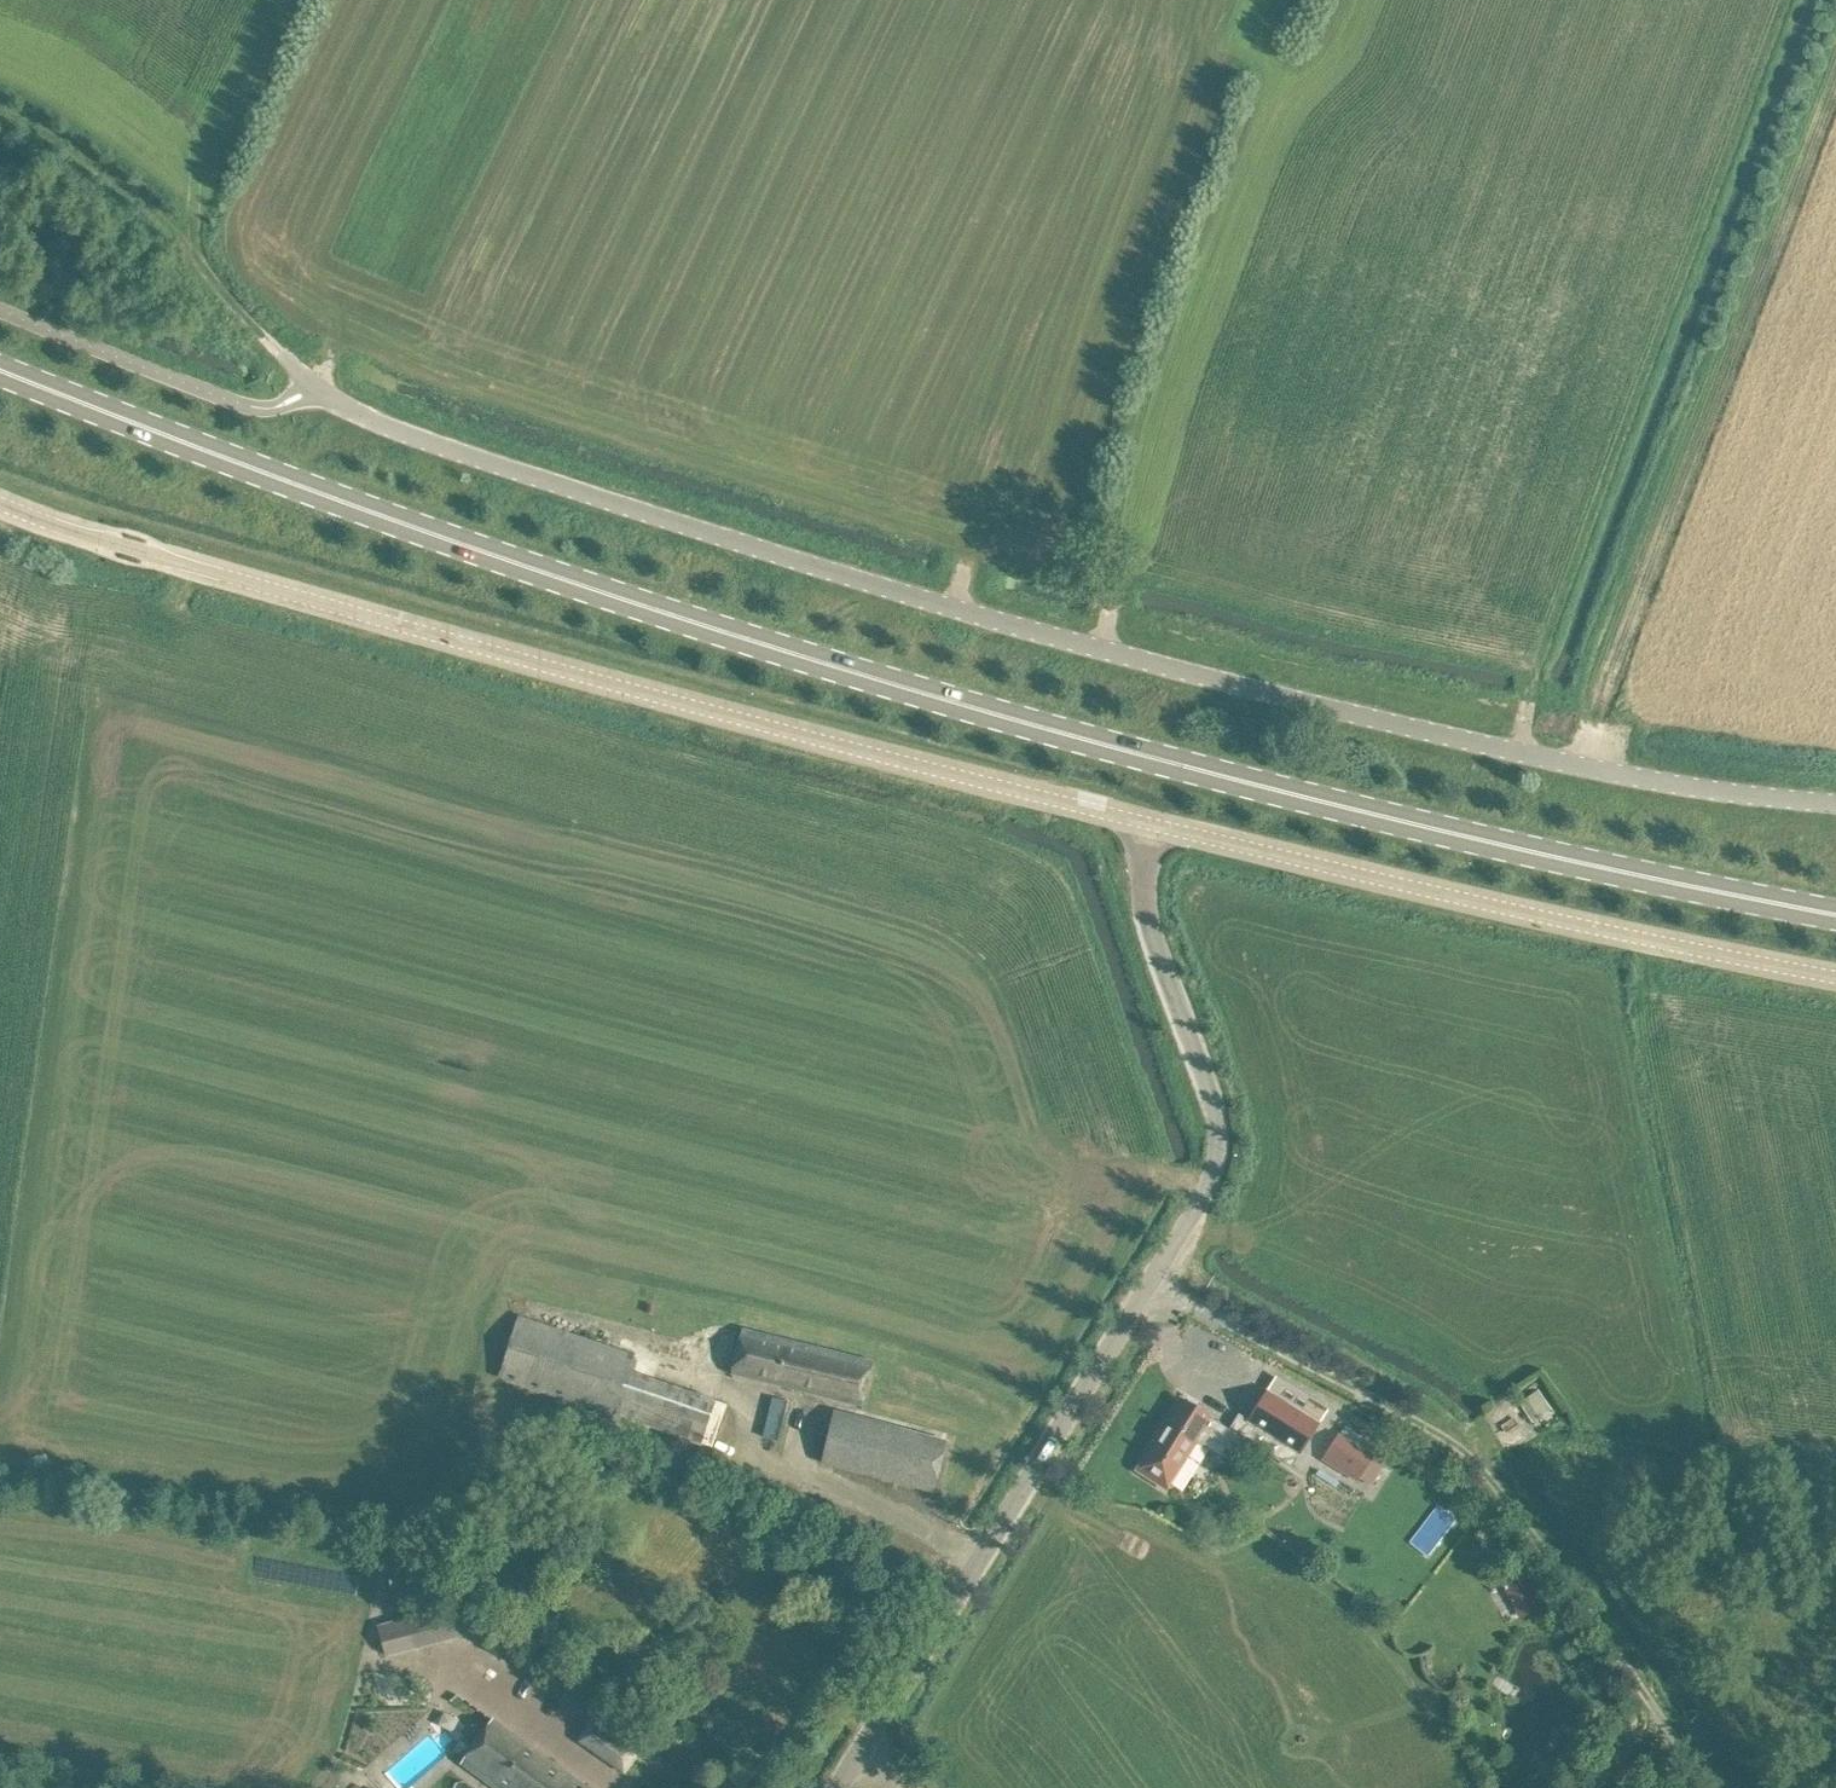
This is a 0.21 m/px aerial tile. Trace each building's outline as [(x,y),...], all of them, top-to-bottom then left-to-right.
[(701,1442),(715,1400),(635,1373),(638,1362),(517,1321),(499,1373),(701,1442)] [(742,1329),(731,1373),(838,1401),(861,1407),(873,1362),(742,1329)] [(1538,1390),(1526,1397),(1539,1417),(1551,1409),(1538,1390)] [(1318,1424),(1267,1392),(1249,1421),(1242,1416),(1232,1432),(1247,1441),(1248,1439),(1291,1466),(1318,1424)] [(1187,1403),(1181,1399),(1137,1470),(1166,1489),(1197,1441),(1201,1443),(1203,1440),(1206,1442),(1209,1436),(1238,1455),(1247,1441),(1232,1432),(1210,1419),(1198,1410),(1200,1406),(1189,1399),(1187,1403)] [(835,1414),(823,1461),(933,1489),(945,1443),(858,1420),(835,1414)] [(1338,1435),(1323,1459),(1358,1481),(1360,1478),(1363,1473),(1369,1463),(1372,1458),(1373,1456),(1371,1455),(1360,1448),(1338,1435)] [(1524,1601),(1530,1613),(1538,1609),(1518,1569),(1499,1579),(1513,1606),(1524,1601)] [(379,1628),(386,1657),(471,1636),(464,1607),(379,1628)] [(625,1773),(639,1752),(593,1720),(579,1741),(625,1773)] [(490,1723),(458,1767),(489,1787),(587,1787),(490,1723)]
